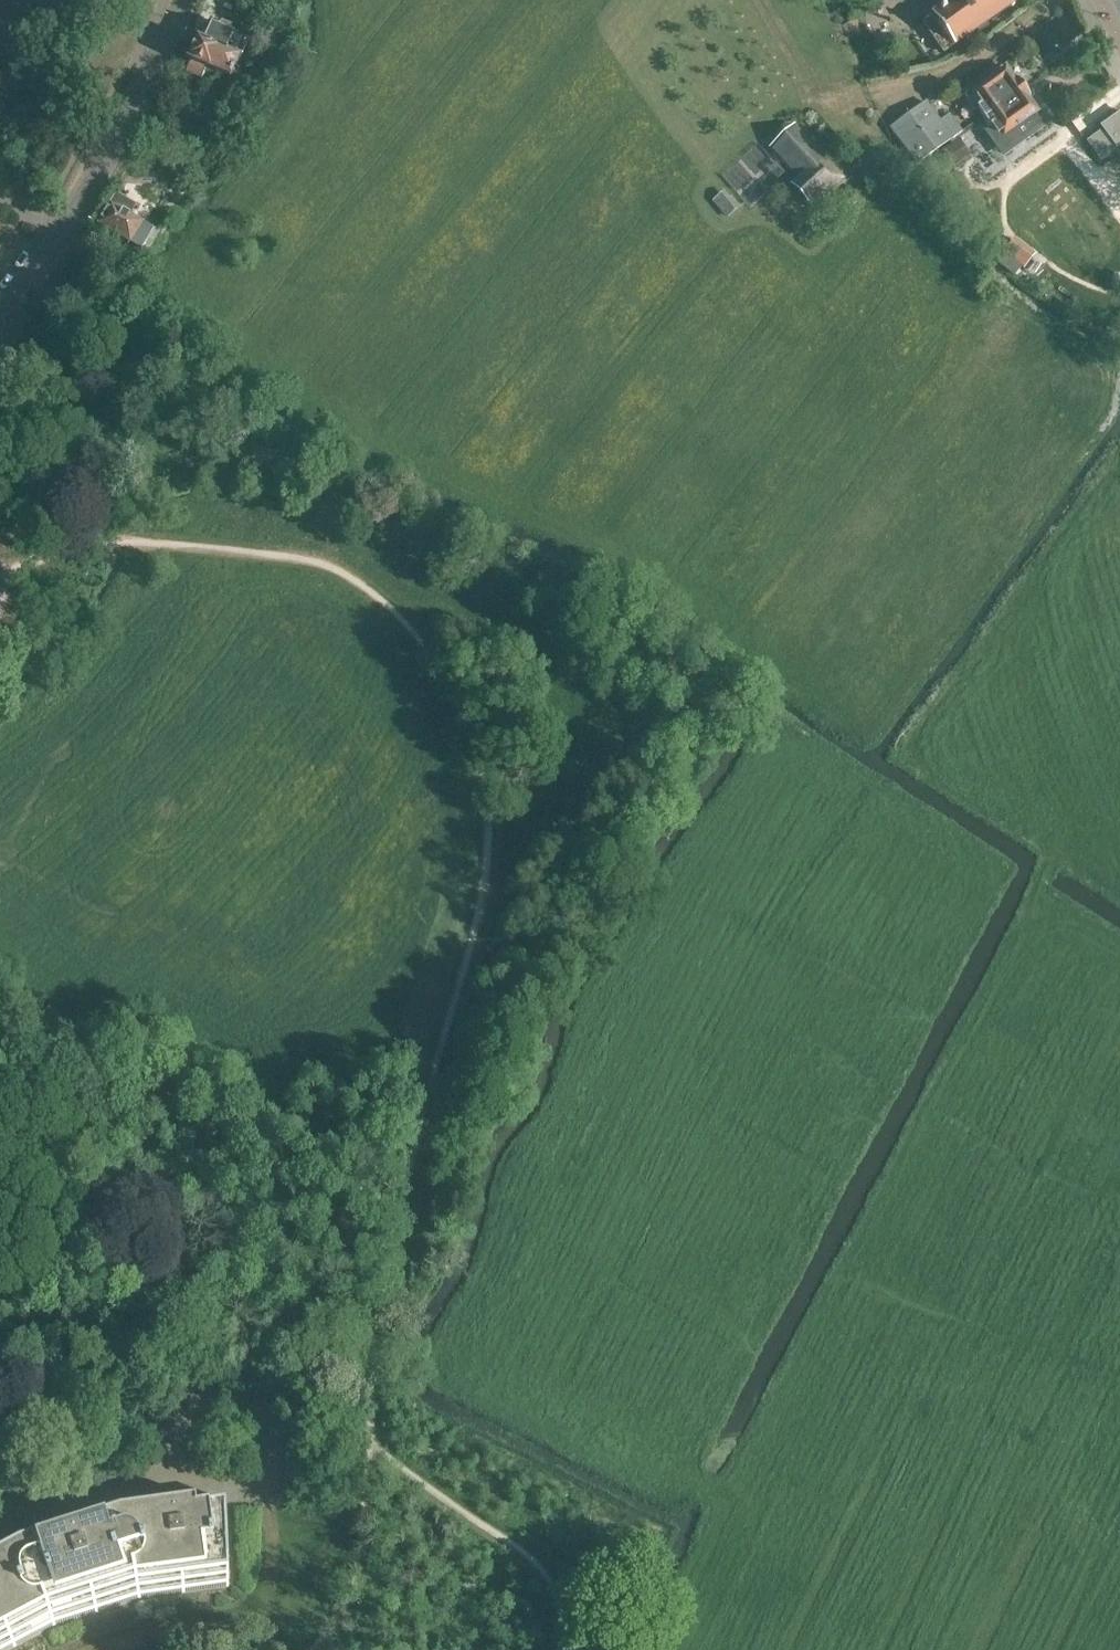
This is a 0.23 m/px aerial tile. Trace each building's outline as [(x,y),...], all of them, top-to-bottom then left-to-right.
[(954,47),(977,31),(979,34),(989,27),(987,24),(1015,4),(1012,0),(953,0),(932,15),(932,16),(954,47)] [(197,41),(188,60),(191,61),(186,72),(201,79),(206,69),(210,71),(210,70),(230,79),(247,43),(229,34),(232,30),(221,25),(219,30),(208,25),(200,42),(197,41)] [(982,117),(1023,88),(1016,79),(1014,81),(1012,78),(1013,75),(1010,71),(1006,70),(1004,67),(964,96),(973,109),(976,107),(982,117)] [(1029,97),(1023,88),(982,117),(989,125),(986,127),(995,141),(1036,111),(1035,109),(1035,106),(1032,102),(1029,101),(1027,98),(1029,97)] [(956,136),(962,132),(949,115),(940,122),(926,102),(890,128),(916,164),(940,147),(956,136)] [(1119,146),(1119,113),(1101,127),(1107,134),(1103,137),(1100,133),(1087,142),(1100,160),(1113,151),(1113,150),(1116,148),(1116,149),(1119,146)] [(801,169),(791,180),(812,204),(842,177),(794,124),(769,146),(790,168),(798,166),(801,169)] [(970,155),(956,136),(940,147),(954,167),(970,155)] [(860,177),(867,170),(863,166),(856,172),(860,177)] [(142,250),(154,230),(131,216),(137,206),(122,197),(116,193),(98,223),(142,250)] [(1035,254),(1014,237),(1011,242),(1003,252),(1002,253),(1004,255),(998,263),(1014,276),(1021,267),(1023,269),(1035,254)] [(54,1627),(57,1626),(139,1599),(142,1599),(229,1587),(226,1519),(211,1520),(210,1514),(210,1512),(209,1510),(208,1508),(206,1507),(205,1506),(202,1505),(200,1505),(198,1505),(180,1507),(179,1500),(164,1502),(165,1509),(151,1512),(152,1521),(138,1523),(138,1529),(125,1531),(112,1536),(110,1530),(109,1529),(108,1527),(107,1526),(106,1525),(104,1524),(101,1523),(98,1523),(96,1523),(79,1529),(77,1522),(62,1527),(64,1533),(47,1539),(45,1540),(43,1541),(42,1542),(42,1544),(41,1545),(40,1547),(40,1549),(40,1550),(40,1551),(40,1553),(42,1559),(29,1562),(17,1569),(14,1564),(13,1562),(12,1561),(10,1560),(9,1559),(8,1559),(6,1558),(3,1558),(0,1559),(0,1649),(10,1649),(54,1627)]
